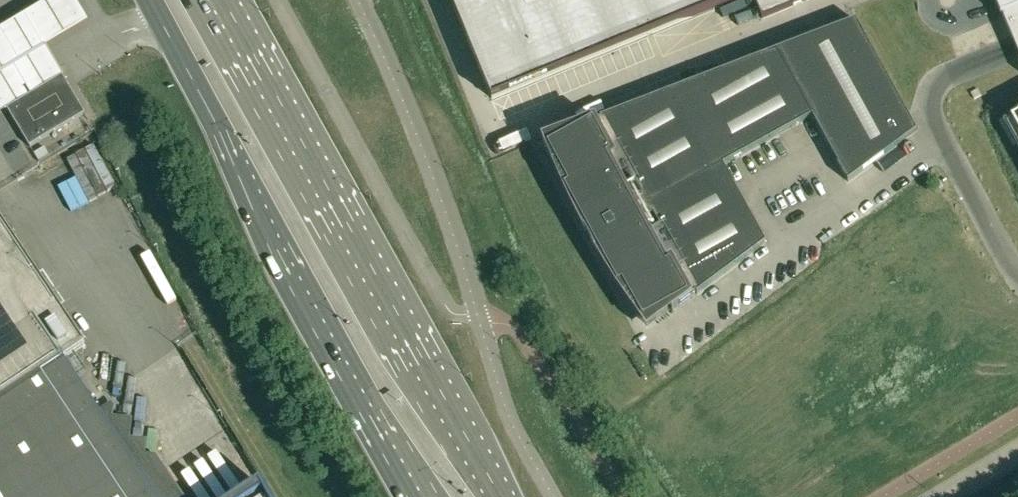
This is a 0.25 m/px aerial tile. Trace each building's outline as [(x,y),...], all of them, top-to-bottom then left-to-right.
[(2,100),(6,107),(62,74),(58,67),(48,50),(91,24),(97,21),(84,0),(51,0),(41,6),(13,22),(0,30),(0,96),(2,100)] [(470,46),(492,99),(590,59),(733,0),(451,0),(470,46)] [(762,18),(808,0),(755,0),(762,18)] [(999,6),(1003,17),(1016,48),(1017,52),(1017,0),(996,0),(999,6)] [(647,330),(694,297),(693,296),(766,242),(723,165),(812,116),(848,181),(917,131),(856,20),(596,119),(542,140),(555,171),(570,204),(580,224),(584,222),(586,226),(582,228),(594,248),(597,247),(599,251),(596,252),(608,272),(625,298),(647,330)] [(6,107),(30,146),(85,113),(62,74),(6,107)] [(1017,145),(1017,114),(1005,121),(1003,122),(1005,126),(1006,125),(1017,145)] [(64,360),(66,362),(87,348),(0,218),(0,345),(37,320),(64,360)] [(37,320),(0,345),(0,496),(155,496),(37,320)] [(177,487),(162,496),(184,496),(177,487)] [(264,487),(248,496),(270,496),(264,487)]
